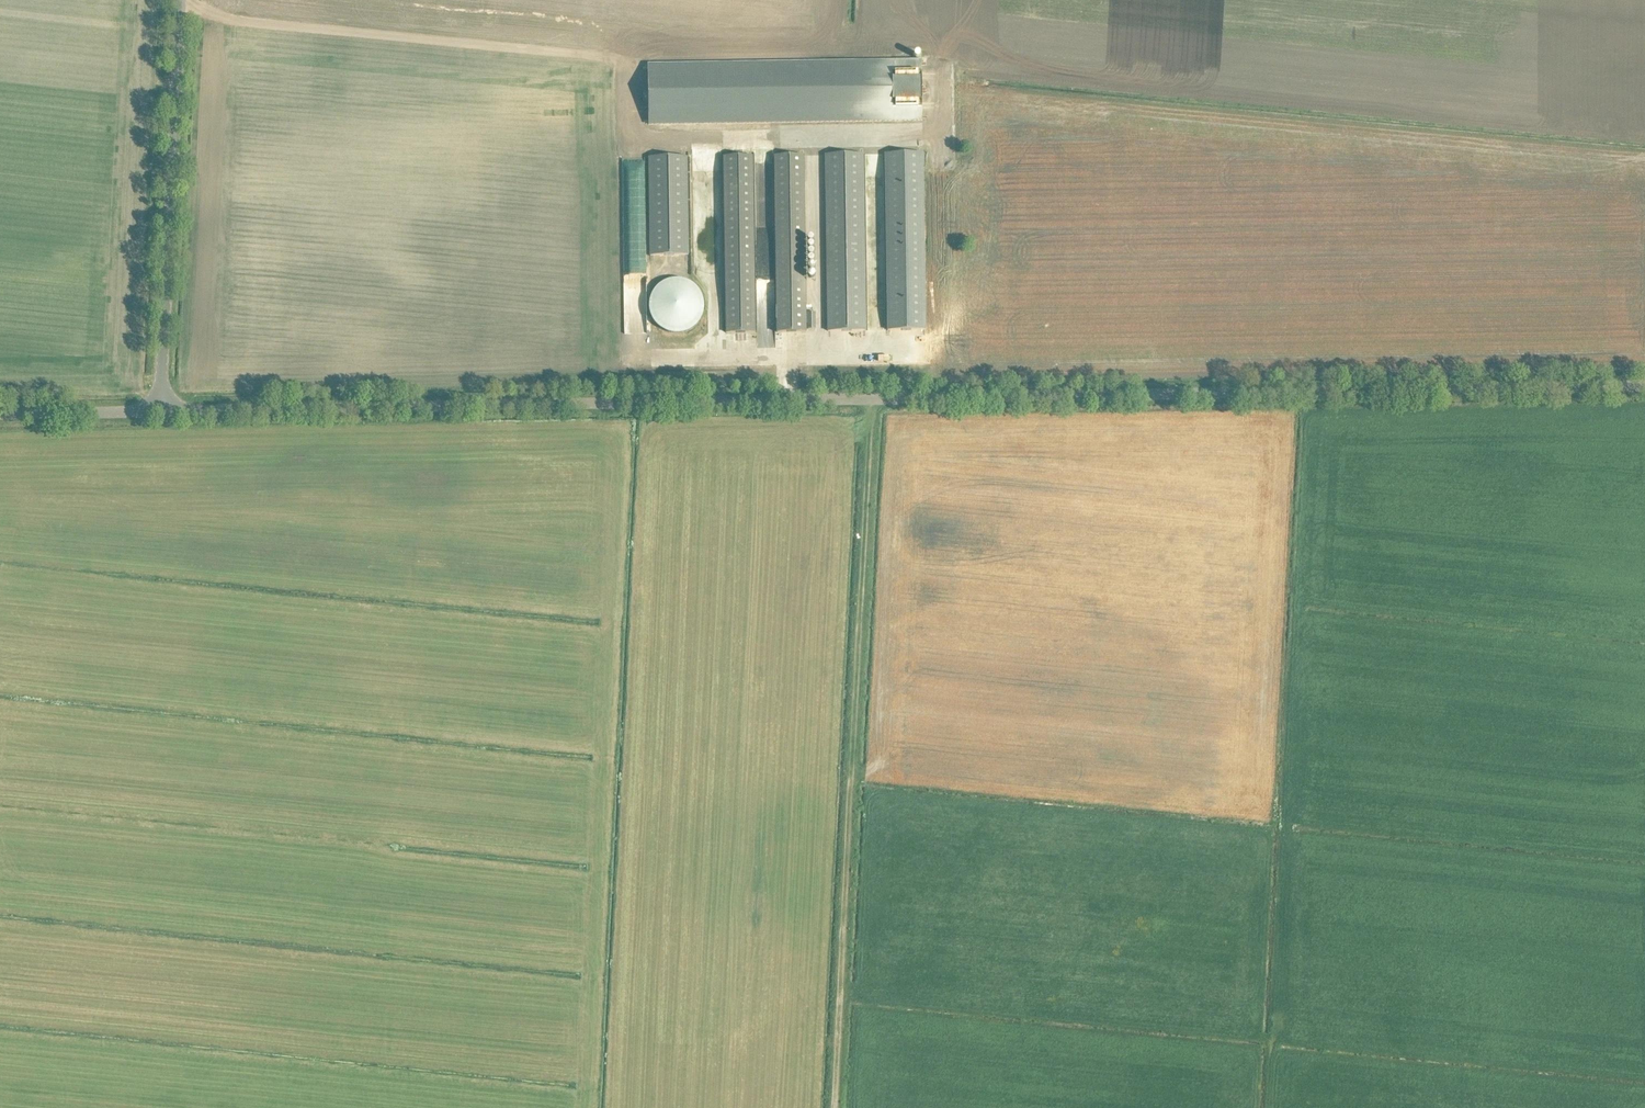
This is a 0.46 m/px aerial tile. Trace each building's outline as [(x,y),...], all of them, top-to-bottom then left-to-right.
[(645,130),(923,125),(921,64),(644,69),(645,130)] [(885,331),(924,330),(923,154),(884,155),(885,331)] [(803,156),(773,156),(776,333),(806,332),(803,156)] [(865,331),(863,156),(825,156),(827,331),(865,331)] [(755,333),(752,157),(722,158),(725,334),(755,333)] [(687,158),(649,159),(650,257),(688,256),(687,158)] [(704,308),(701,296),(694,285),(682,280),(668,280),(657,287),(650,298),(649,311),(655,323),(665,331),(678,334),(690,330),(700,321),(704,308)]
